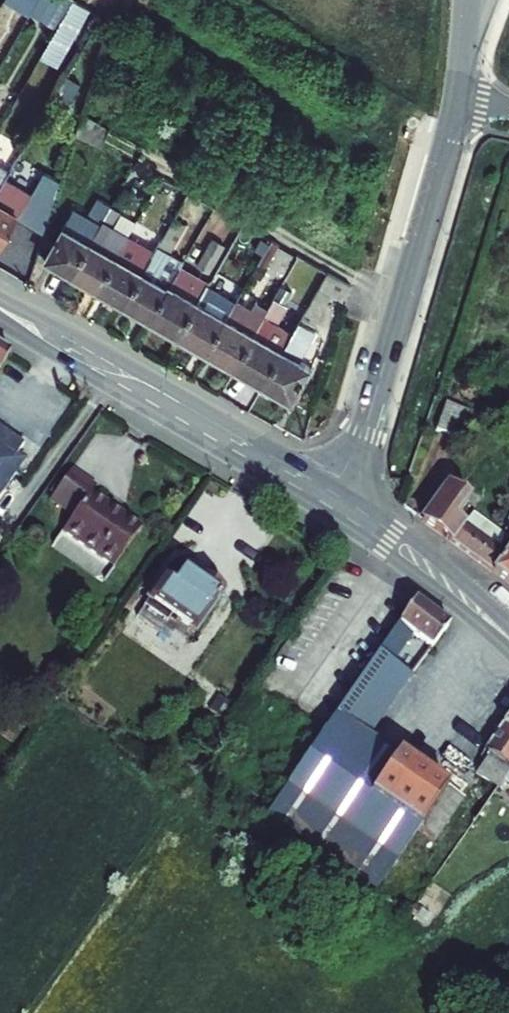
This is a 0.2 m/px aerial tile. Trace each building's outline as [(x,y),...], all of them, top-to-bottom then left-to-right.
[(56,28),(73,0),(52,0),(50,3),(41,19),(56,28)] [(41,57),(57,66),(88,10),(74,2),(41,57)] [(75,133),(102,147),(110,129),(82,113),(75,133)] [(5,178),(10,170),(0,165),(0,187),(5,178)] [(43,174),(31,193),(16,219),(44,236),(60,184),(43,174)] [(0,187),(0,242),(2,243),(10,230),(16,219),(31,193),(5,178),(0,187)] [(128,239),(98,290),(125,304),(174,218),(183,204),(189,193),(164,178),(151,200),(162,206),(154,221),(158,223),(144,248),(128,239)] [(74,210),(45,259),(72,274),(112,206),(99,199),(88,218),(74,210)] [(128,239),(112,229),(122,212),(112,206),(72,274),(98,290),(128,239)] [(168,254),(185,224),(174,218),(125,304),(151,320),(180,269),(183,262),(168,254)] [(2,243),(6,246),(14,233),(10,230),(2,243)] [(197,266),(209,272),(223,247),(212,240),(197,266)] [(214,276),(226,283),(242,255),(230,248),(214,276)] [(252,273),(261,279),(267,269),(258,263),(252,273)] [(180,269),(151,320),(179,336),(208,286),(180,269)] [(331,294),(343,302),(351,286),(328,273),(319,288),(331,294)] [(236,302),(208,286),(179,336),(207,352),(236,302)] [(275,298),(286,304),(292,293),(282,287),(275,298)] [(313,298),(325,305),(331,294),(319,288),(313,298)] [(276,325),(286,305),(275,298),(268,311),(235,368),(263,385),(292,334),(276,325)] [(292,334),(263,385),(293,402),(312,368),(299,360),(317,330),(312,327),(325,305),(313,298),(292,334)] [(236,302),(207,352),(235,368),(268,311),(254,303),(251,309),(236,301),(236,302)] [(312,368),(324,341),(321,339),(323,334),(317,330),(299,360),(312,368)] [(10,354),(0,349),(0,372),(10,354)] [(467,411),(445,404),(435,430),(456,437),(467,411)] [(497,404),(491,415),(508,421),(508,408),(497,404)] [(11,452),(0,444),(0,468),(11,452)] [(24,461),(11,452),(0,468),(0,478),(7,484),(24,461)] [(71,471),(50,501),(74,517),(63,532),(114,567),(141,529),(91,494),(95,488),(71,471)] [(448,485),(422,522),(491,573),(499,551),(503,540),(488,530),(482,538),(466,527),(456,519),(469,501),(448,485)] [(472,518),(466,527),(482,538),(488,530),(472,518)] [(503,540),(499,551),(491,573),(508,586),(508,518),(503,540)] [(205,579),(187,567),(182,574),(200,586),(205,579)] [(166,621),(174,626),(177,621),(195,633),(224,593),(205,579),(200,586),(182,574),(174,587),(165,581),(150,602),(170,616),(166,621)] [(431,649),(449,626),(414,601),(286,786),(397,862),(418,832),(434,843),(463,802),(369,737),(410,676),(392,663),(412,635),(431,649)] [(150,602),(146,609),(165,622),(166,621),(170,616),(150,602)] [(218,697),(210,710),(222,718),(231,706),(218,697)] [(477,776),(498,790),(506,780),(508,775),(508,719),(481,758),(486,762),(477,776)] [(9,744),(18,731),(6,723),(0,731),(0,737),(9,744)] [(265,817),(375,894),(397,862),(286,786),(265,817)] [(385,899),(394,906),(404,892),(394,885),(385,899)]
